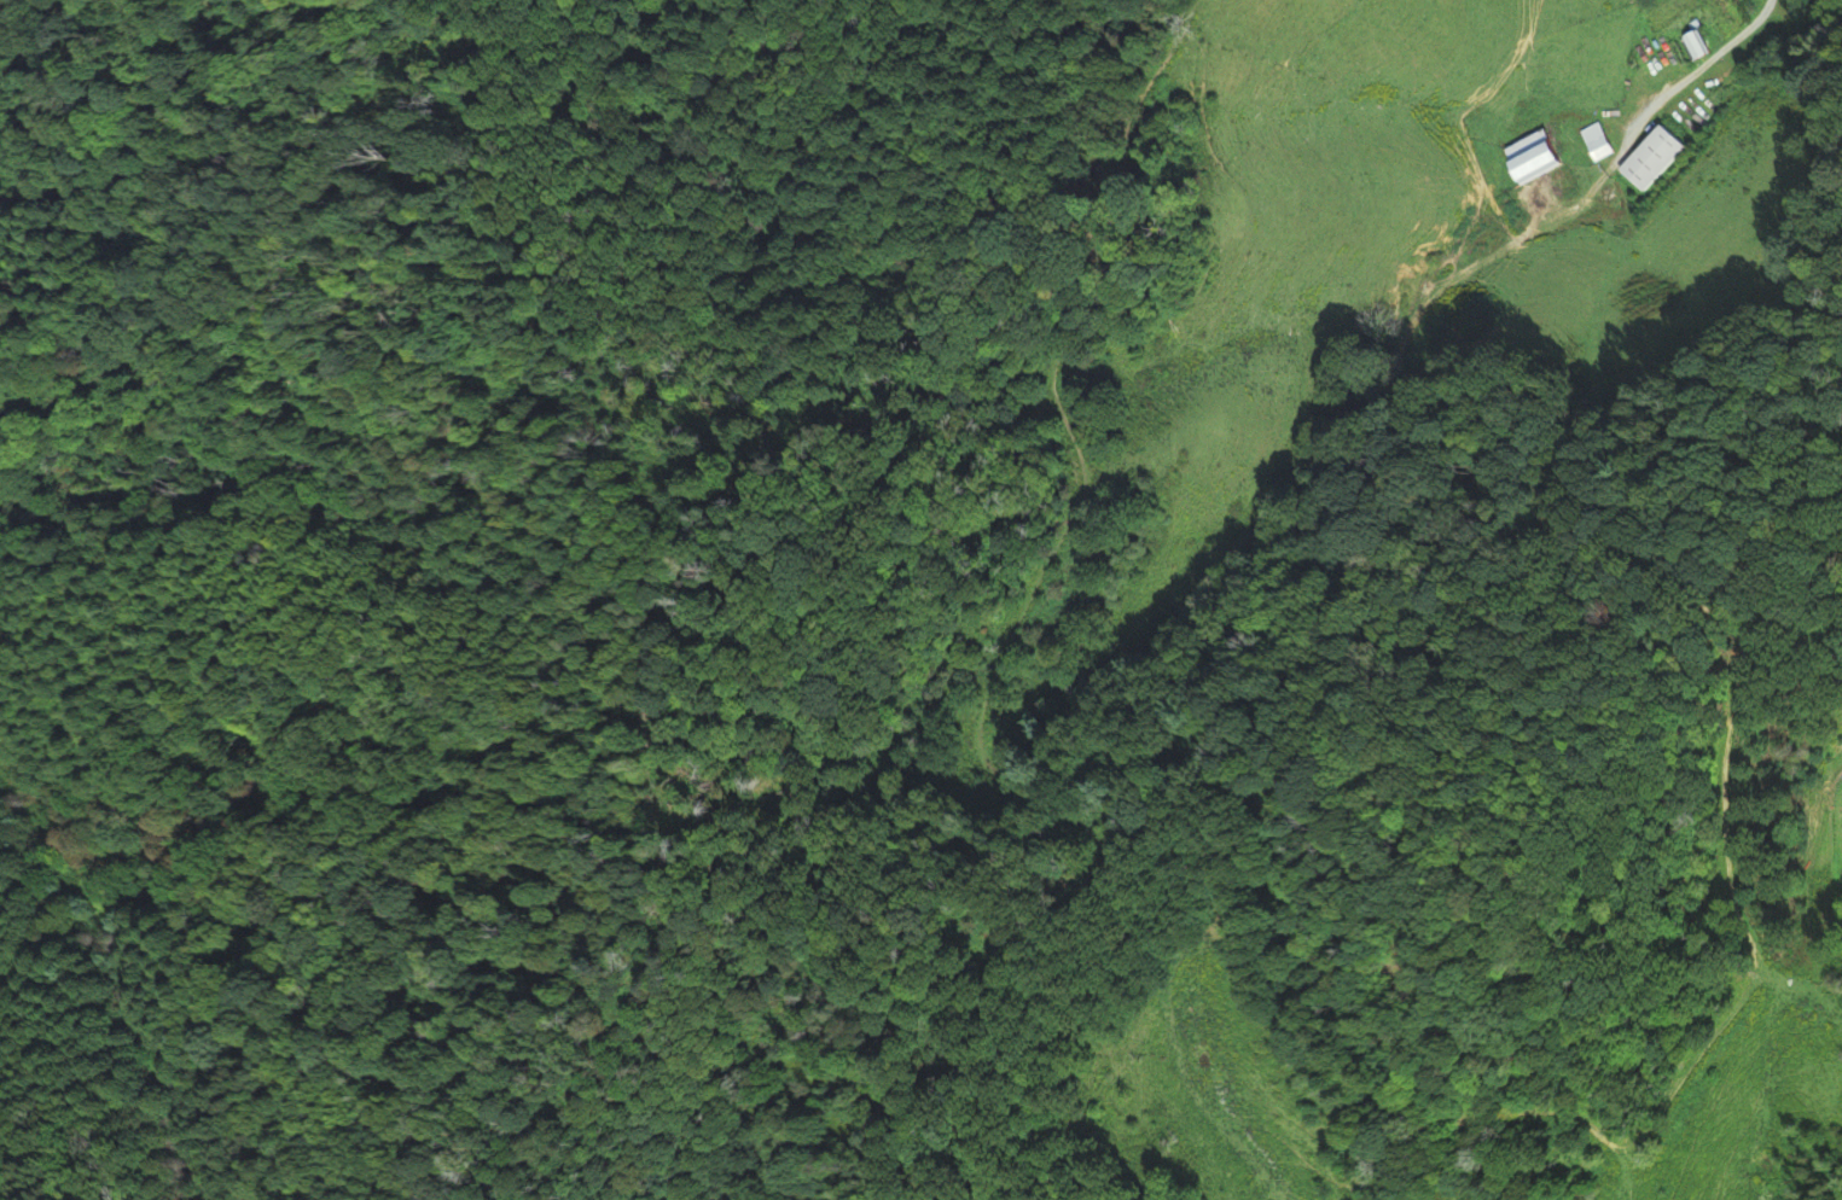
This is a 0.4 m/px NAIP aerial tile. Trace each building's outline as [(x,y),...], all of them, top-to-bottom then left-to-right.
[(1719,52),(1708,29),(1689,38),(1700,61),(1719,52)] [(1592,129),(1604,158),(1621,151),(1610,122),(1592,129)] [(1620,172),(1640,193),(1689,144),(1668,124),(1620,172)] [(1532,181),(1583,162),(1571,128),(1520,146),(1532,181)]
